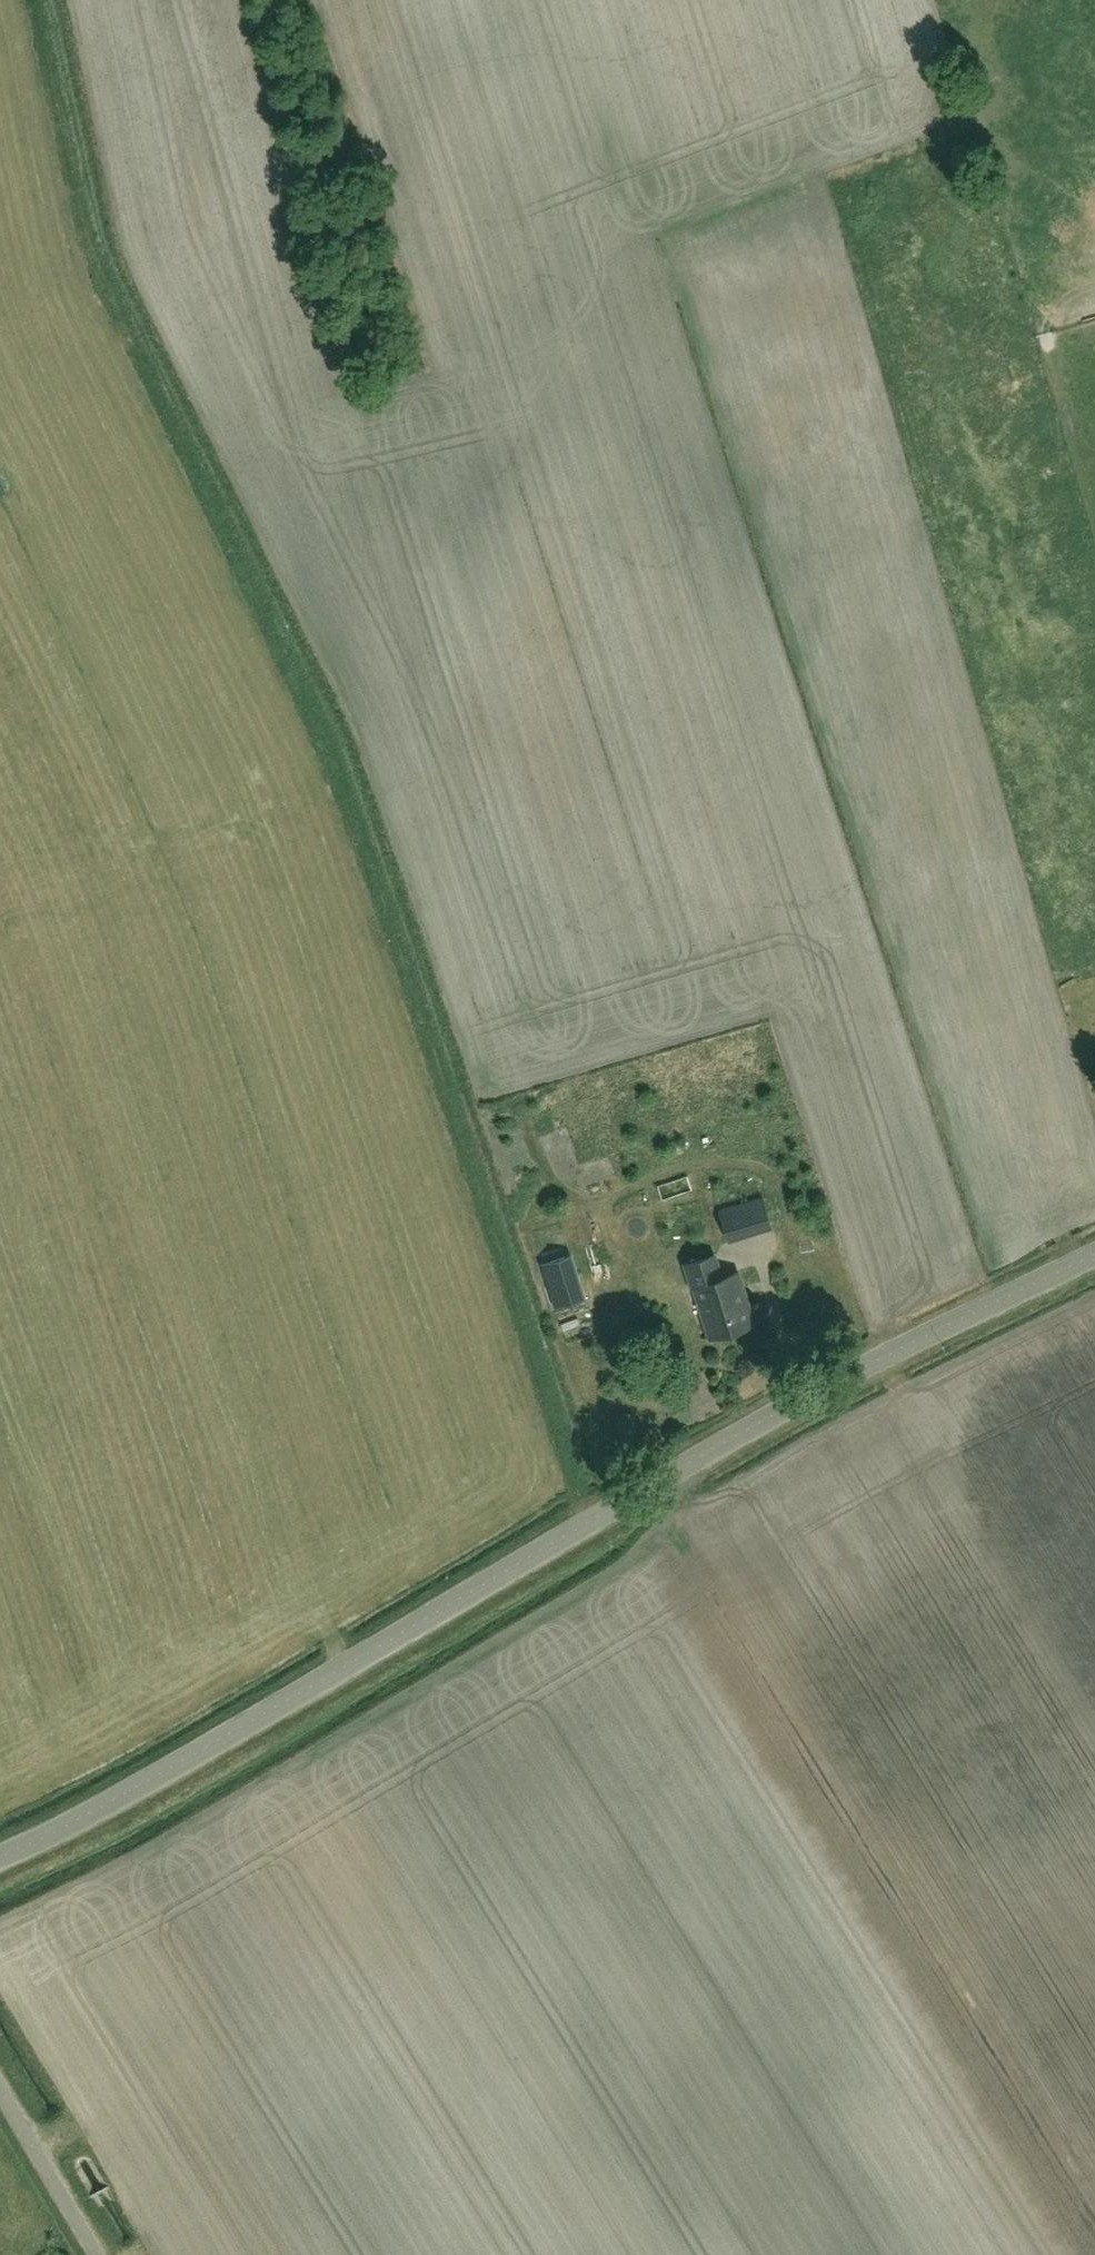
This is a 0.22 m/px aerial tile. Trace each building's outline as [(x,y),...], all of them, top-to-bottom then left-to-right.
[(586,1298),(572,1252),(540,1262),(554,1308),(586,1298)] [(720,1277),(713,1255),(685,1264),(692,1287),(699,1285),(715,1334),(702,1338),(702,1339),(753,1323),(737,1272),(720,1277)] [(564,1333),(592,1324),(584,1300),(556,1309),(564,1333)]
